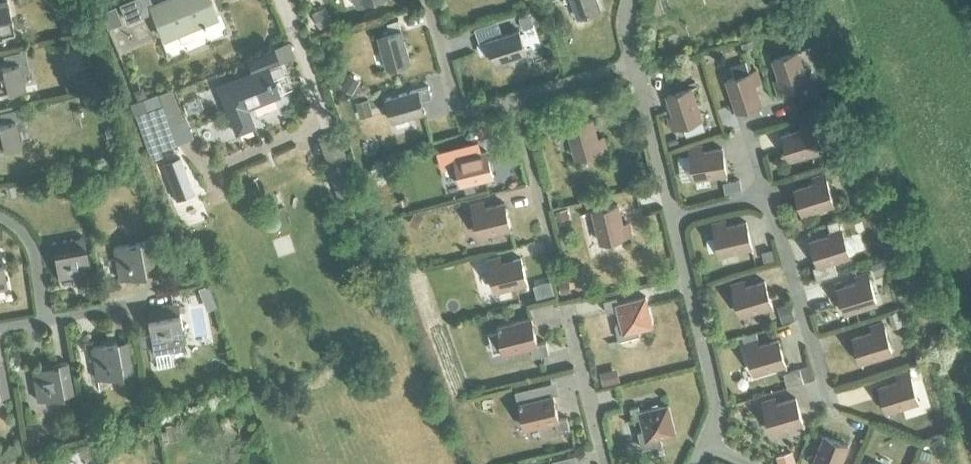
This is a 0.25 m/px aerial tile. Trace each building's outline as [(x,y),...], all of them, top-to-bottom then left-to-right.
[(4,38),(4,36),(14,34),(6,0),(0,0),(0,39),(4,38)] [(203,22),(215,17),(209,0),(159,0),(151,4),(149,0),(128,0),(119,4),(126,20),(151,10),(162,38),(164,38),(162,33),(173,29),(175,34),(200,23),(200,24),(203,23),(203,22)] [(578,16),(601,8),(598,0),(572,0),(578,16)] [(325,6),(314,11),(322,27),(333,21),(325,6)] [(531,13),(519,17),(523,29),(535,24),(531,13)] [(378,34),(387,67),(410,60),(398,18),(390,20),(393,30),(378,34)] [(477,43),(479,51),(489,48),(494,62),(527,52),(519,29),(477,43)] [(753,39),(741,42),(743,49),(755,45),(753,39)] [(248,60),(252,71),(217,85),(235,131),(252,124),(244,105),(249,103),(250,105),(274,95),(268,80),(270,79),(265,67),(277,62),(272,50),(248,60)] [(773,58),(780,78),(775,80),(778,91),(785,89),(785,90),(808,82),(797,50),(773,58)] [(21,72),(29,70),(26,60),(0,66),(0,93),(24,87),(21,72)] [(761,102),(755,82),(760,80),(756,69),(750,71),(727,79),(737,110),(761,102)] [(87,71),(75,74),(79,87),(91,84),(87,71)] [(351,72),(344,86),(353,91),(360,78),(351,72)] [(386,97),(393,120),(425,110),(421,96),(431,92),(429,85),(386,97)] [(674,114),(669,116),(672,127),(679,126),(679,125),(701,118),(691,86),(667,94),(674,114)] [(142,87),(133,90),(136,99),(145,96),(142,87)] [(602,88),(590,91),(593,102),(605,98),(602,88)] [(133,103),(130,104),(134,115),(146,111),(161,106),(157,94),(142,100),(133,103)] [(369,98),(355,102),(359,117),(374,113),(369,98)] [(146,111),(134,115),(150,160),(154,158),(159,156),(157,150),(175,144),(168,124),(161,106),(146,111)] [(823,110),(819,111),(823,121),(826,120),(832,118),(829,108),(823,110)] [(20,145),(17,130),(25,128),(22,118),(0,123),(0,149),(20,145)] [(567,125),(576,156),(600,150),(606,148),(603,137),(597,138),(592,118),(567,125)] [(783,134),(790,158),(821,148),(814,125),(812,119),(801,122),(803,128),(783,134)] [(115,126),(105,130),(109,140),(118,136),(115,126)] [(477,141),(437,150),(439,156),(442,168),(457,164),(461,183),(493,175),(487,151),(480,153),(478,146),(477,141)] [(689,147),(690,153),(694,177),(726,172),(722,147),(702,150),(701,145),(689,147)] [(161,161),(173,195),(174,196),(191,190),(190,188),(177,155),(161,161)] [(842,162),(835,165),(838,176),(846,174),(849,173),(846,161),(842,162)] [(346,163),(327,170),(340,206),(359,199),(358,197),(356,192),(354,184),(353,183),(348,170),(346,163)] [(795,188),(803,212),(834,203),(827,179),(826,180),(825,173),(813,177),(815,182),(795,188)] [(740,180),(725,183),(726,194),(742,191),(740,180)] [(4,186),(6,197),(15,194),(13,184),(4,186)] [(472,204),(473,210),(479,234),(511,226),(505,202),(485,207),(483,201),(472,204)] [(593,209),(601,241),(631,234),(628,222),(622,224),(617,203),(593,209)] [(566,207),(555,210),(557,219),(569,215),(566,207)] [(409,222),(408,224),(410,225),(416,228),(422,218),(414,214),(409,222)] [(818,263),(813,265),(817,278),(837,272),(833,259),(850,254),(843,231),(842,231),(840,225),(838,218),(827,222),(829,228),(831,234),(811,240),(818,263)] [(714,229),(720,253),(752,246),(746,221),(726,226),(725,220),(713,223),(715,229),(714,229)] [(53,252),(57,278),(89,272),(83,236),(73,238),(51,241),(53,252)] [(140,253),(150,251),(148,241),(113,247),(119,279),(144,274),(140,253)] [(767,251),(762,252),(765,262),(770,261),(775,260),(772,249),(767,251)] [(490,266),(489,266),(495,289),(527,282),(521,257),(501,262),(499,256),(488,259),(490,266)] [(878,263),(872,264),(875,275),(881,273),(885,272),(882,261),(878,263)] [(838,287),(845,311),(877,302),(870,278),(869,278),(867,272),(856,276),(858,281),(838,287)] [(568,278),(557,281),(560,293),(571,290),(568,278)] [(732,284),(734,290),(733,290),(741,314),(772,304),(765,280),(745,286),(743,281),(732,284)] [(604,299),(607,312),(618,309),(621,321),(615,322),(619,339),(640,334),(638,328),(653,324),(645,296),(617,302),(616,296),(604,299)] [(454,301),(440,306),(444,318),(459,313),(454,301)] [(168,315),(146,319),(151,344),(153,353),(185,347),(183,338),(176,303),(166,305),(168,315)] [(791,304),(779,308),(783,323),(796,320),(791,304)] [(895,313),(889,315),(893,328),(899,327),(901,326),(897,312),(895,313)] [(497,325),(504,352),(531,346),(533,356),(549,352),(546,341),(537,343),(531,317),(497,325)] [(873,330),(853,336),(861,361),(892,351),(885,328),(883,322),(871,325),(873,330)] [(754,332),(743,335),(746,342),(757,339),(754,332)] [(747,349),(754,372),(785,363),(778,339),(758,345),(757,339),(746,342),(747,349)] [(90,347),(96,379),(132,372),(130,362),(120,364),(116,342),(90,347)] [(31,368),(37,400),(72,393),(67,362),(31,368)] [(914,365),(908,367),(909,371),(910,374),(911,377),(918,375),(919,375),(916,365),(914,365)] [(808,366),(799,369),(803,381),(812,379),(808,366)] [(603,377),(601,377),(603,384),(620,380),(617,367),(601,371),(603,377)] [(799,369),(784,373),(788,386),(803,381),(799,369)] [(879,386),(887,410),(918,400),(911,377),(910,374),(909,371),(898,374),(899,380),(879,386)] [(517,401),(525,428),(555,420),(558,432),(570,428),(567,416),(559,418),(552,392),(517,401)] [(763,401),(765,408),(771,431),(803,422),(796,397),(776,403),(774,398),(763,401)] [(638,431),(642,447),(662,442),(661,436),(675,433),(668,404),(640,410),(639,405),(630,407),(633,418),(640,417),(643,429),(638,431)] [(176,424),(164,426),(166,431),(168,440),(179,437),(177,427),(176,424)] [(115,433),(99,437),(103,449),(118,445),(115,433)] [(840,463),(848,444),(825,434),(813,463),(842,463),(840,463)] [(919,462),(924,463),(928,463),(933,453),(925,449),(919,462)] [(776,456),(779,463),(795,463),(796,463),(792,451),(776,456)]
